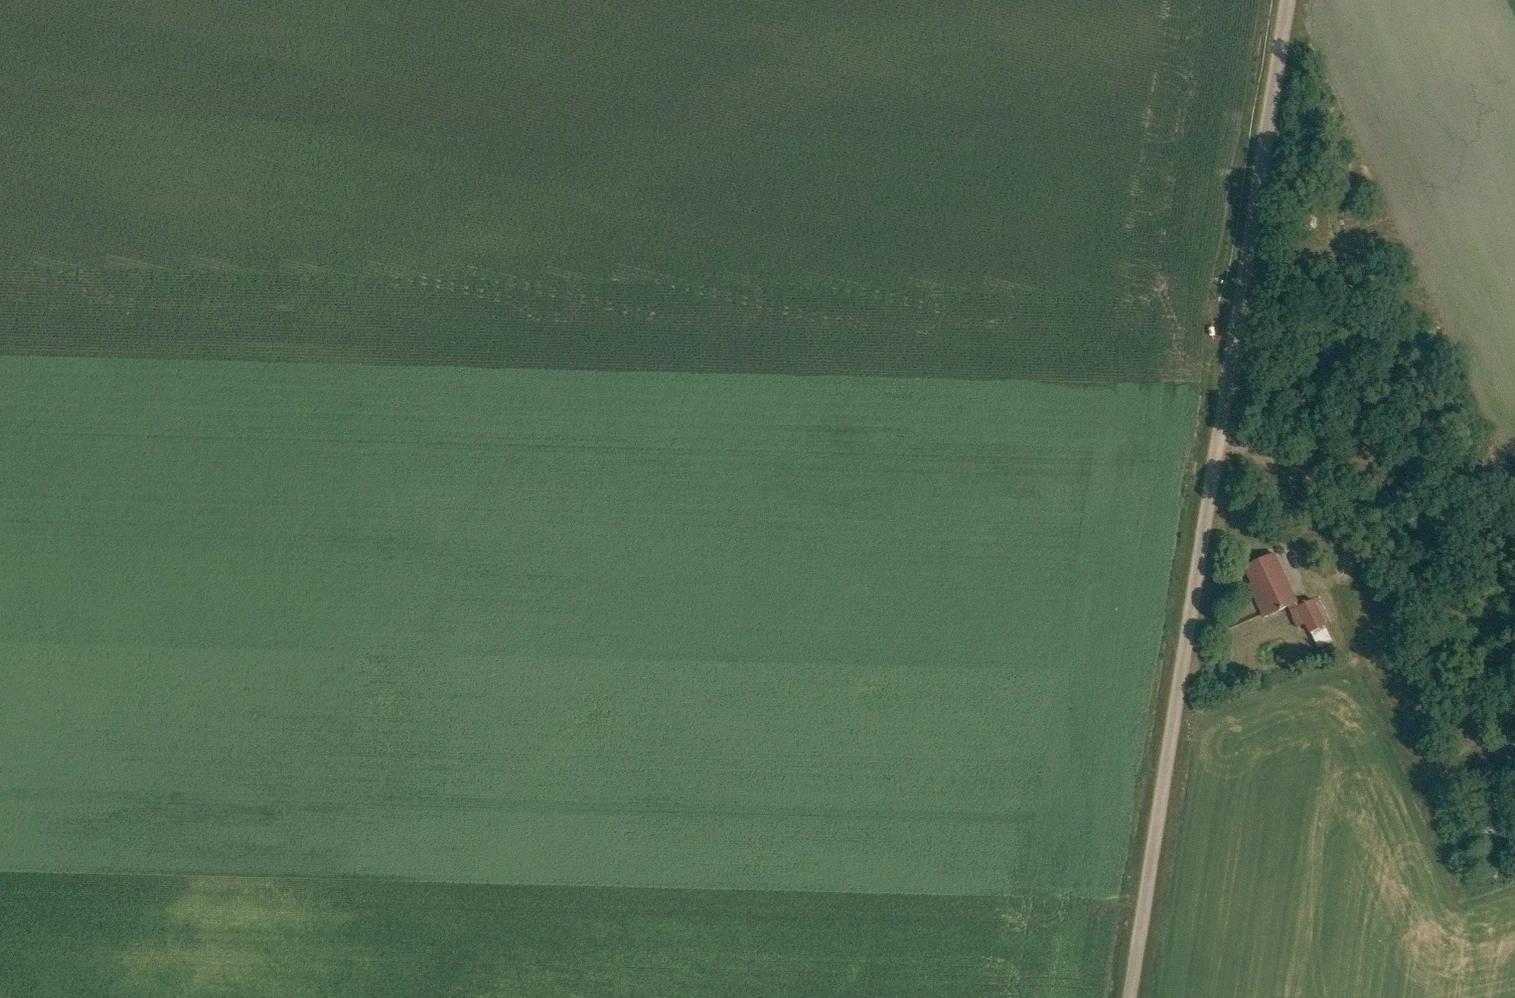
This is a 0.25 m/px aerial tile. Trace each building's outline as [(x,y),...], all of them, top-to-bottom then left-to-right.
[(1301,635),(1308,632),(1316,650),(1332,642),(1313,598),(1297,605),(1273,551),(1243,564),(1251,581),(1248,582),(1263,616),(1288,605),(1301,635)]
